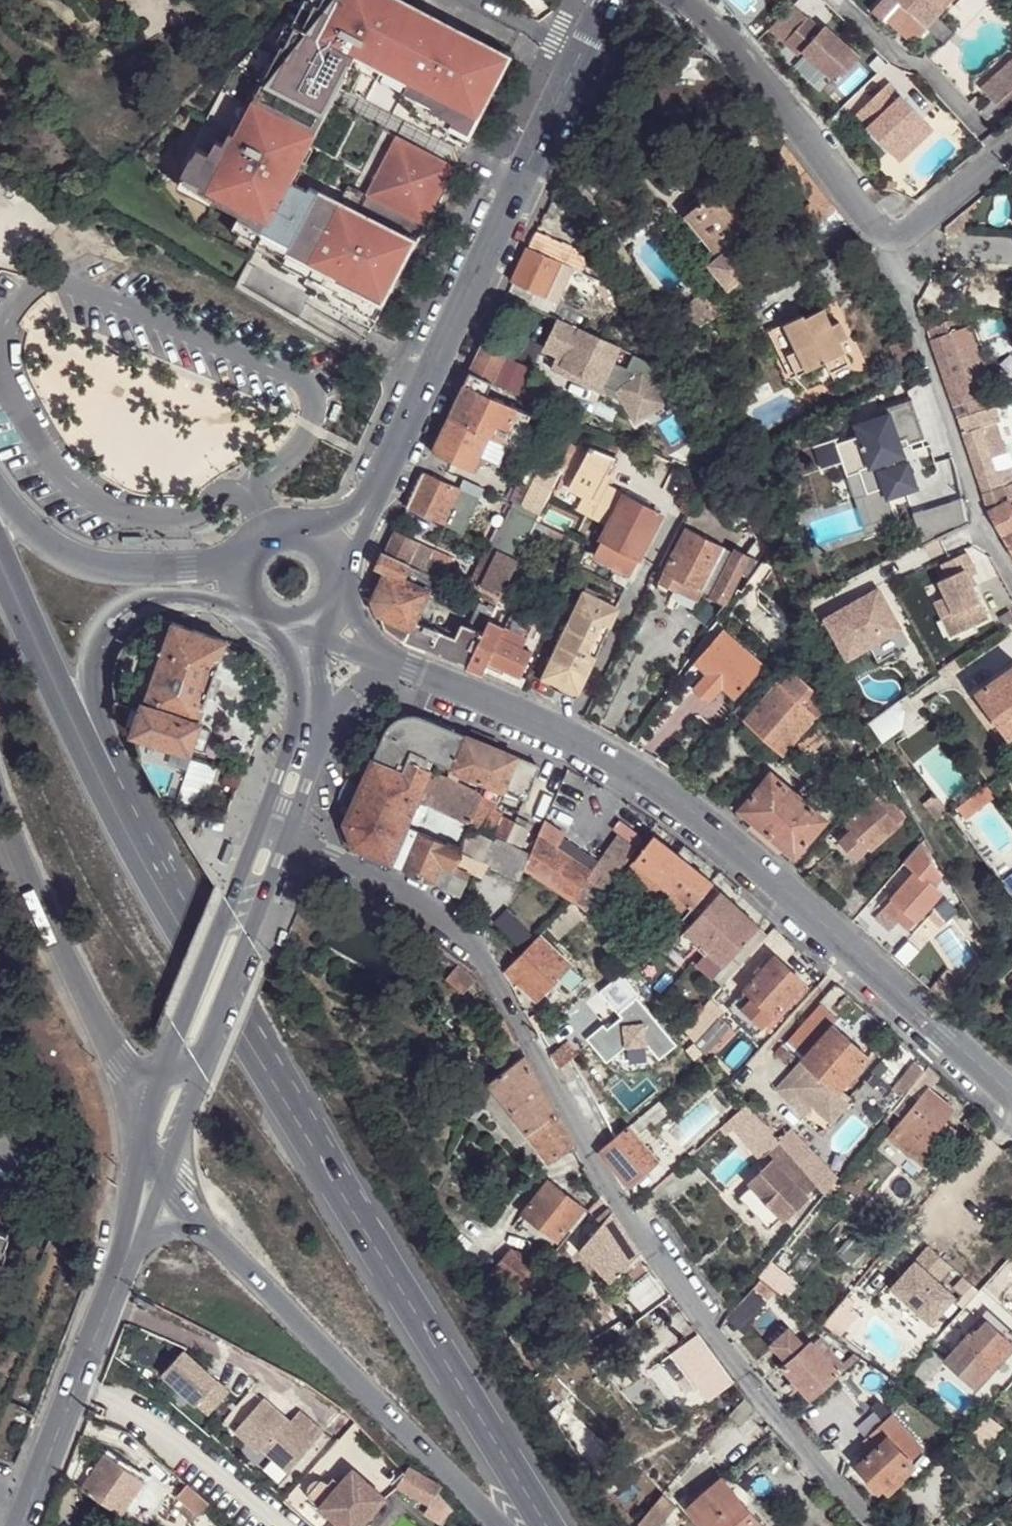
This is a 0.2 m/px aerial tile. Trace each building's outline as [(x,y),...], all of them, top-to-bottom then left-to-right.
[(257,44),(366,101),(415,8),(400,0),(308,0),(305,0),(299,10),(293,6),(257,44)] [(871,11),(882,22),(884,20),(909,43),(942,8),(938,4),(942,0),(882,0),(879,3),(871,11)] [(795,3),(771,27),(785,41),(809,17),(795,3)] [(445,24),(415,8),(366,101),(463,152),(472,135),(469,133),(500,75),(503,76),(513,56),(502,50),(500,53),(464,34),(445,24)] [(809,17),(785,41),(798,54),(802,49),(836,83),(860,60),(826,26),(822,30),(809,17)] [(466,31),(447,21),(445,24),(464,34),(466,31)] [(237,238),(255,247),(308,275),(304,282),(317,289),(397,137),(455,168),(463,152),(366,101),(257,44),(232,70),(180,169),(182,171),(181,174),(183,175),(177,186),(212,204),(214,201),(221,205),(220,208),(246,221),(237,238)] [(980,92),(992,107),(993,107),(1003,118),(1011,111),(1011,65),(980,92)] [(888,85),(852,117),(886,155),(921,123),(888,85)] [(974,99),(968,104),(975,112),(980,107),(974,99)] [(921,123),(886,155),(896,165),(931,134),(921,123)] [(317,289),(313,297),(371,327),(455,168),(397,137),(317,289)] [(704,201),(687,215),(721,258),(760,226),(711,175),(700,184),(710,196),(704,201)] [(694,190),(704,201),(710,196),(700,184),(694,190)] [(534,229),(527,246),(571,267),(581,272),(586,262),(581,251),(534,229)] [(527,246),(511,280),(556,301),(571,267),(527,246)] [(255,247),(247,262),(313,297),(317,289),(304,282),(308,275),(255,247)] [(604,275),(596,279),(588,283),(601,306),(617,298),(604,275)] [(821,322),(826,319),(820,308),(802,317),(801,315),(781,326),(796,355),(789,358),(798,376),(824,363),(827,369),(845,360),(837,341),(844,338),(836,321),(829,325),(824,328),(821,322)] [(614,347),(555,318),(541,347),(554,353),(561,357),(558,364),(610,389),(617,400),(626,412),(643,402),(640,397),(653,388),(648,380),(657,374),(652,364),(628,353),(621,367),(607,361),(614,347)] [(829,325),(826,319),(821,322),(824,328),(829,325)] [(942,322),(926,327),(955,419),(982,409),(989,406),(991,405),(986,391),(968,397),(963,383),(942,322)] [(481,344),(468,372),(491,382),(505,354),(481,344)] [(561,357),(554,353),(547,367),(615,401),(617,400),(610,389),(558,364),(561,357)] [(789,358),(782,361),(790,379),(798,376),(789,358)] [(848,364),(845,360),(827,369),(829,374),(848,364)] [(468,372),(448,416),(502,441),(515,448),(530,413),(486,393),(491,382),(468,372)] [(982,377),(963,383),(968,397),(986,391),(982,377)] [(643,402),(626,412),(629,418),(661,399),(653,388),(640,397),(643,402)] [(822,445),(831,469),(839,466),(845,464),(851,479),(863,475),(871,495),(889,488),(891,495),(893,499),(922,487),(913,464),(910,465),(900,468),(897,460),(906,456),(904,450),(901,443),(908,440),(911,446),(927,440),(912,400),(888,410),(889,414),(860,426),(863,436),(840,445),(838,439),(822,445)] [(989,406),(982,409),(988,424),(994,422),(989,406)] [(448,416),(431,451),(471,469),(480,451),(494,457),(502,441),(448,416)] [(988,424),(979,427),(988,456),(1004,450),(994,422),(988,424)] [(960,433),(976,480),(992,475),(996,474),(988,456),(979,427),(960,433)] [(904,450),(911,446),(908,440),(901,443),(904,450)] [(581,445),(571,441),(567,450),(577,454),(581,445)] [(825,472),(831,469),(822,445),(816,447),(825,472)] [(597,487),(600,481),(610,461),(586,449),(564,489),(581,497),(574,511),(607,526),(591,558),(626,576),(656,516),(603,490),(597,487)] [(910,465),(906,456),(897,460),(900,468),(910,465)] [(526,487),(518,505),(536,514),(558,467),(539,458),(526,487)] [(865,506),(891,495),(889,488),(871,495),(863,475),(851,479),(845,464),(839,466),(847,488),(857,485),(865,506)] [(421,473),(405,507),(461,533),(477,499),(421,473)] [(976,480),(982,499),(999,490),(992,475),(976,480)] [(606,484),(600,481),(597,487),(603,490),(606,484)] [(515,482),(507,500),(509,502),(518,505),(526,487),(515,482)] [(1011,556),(1011,507),(1008,499),(987,511),(1011,556)] [(965,521),(961,500),(910,519),(918,545),(965,521)] [(493,535),(520,548),(522,544),(533,522),(536,514),(518,505),(509,502),(493,535)] [(533,522),(522,544),(538,552),(540,546),(549,529),(533,522)] [(558,534),(549,529),(540,546),(549,551),(558,534)] [(658,584),(678,593),(682,584),(702,594),(724,551),(685,532),(658,584)] [(393,533),(384,553),(433,576),(439,565),(428,558),(432,551),(393,533)] [(763,550),(757,540),(744,557),(754,564),(763,550)] [(497,550),(487,545),(466,590),(476,596),(497,550)] [(951,611),(940,616),(948,634),(985,616),(965,573),(974,568),(965,549),(941,559),(947,574),(938,578),(944,593),(951,611)] [(515,559),(497,550),(476,596),(482,598),(493,605),(515,559)] [(724,606),(754,564),(744,557),(734,552),(711,597),(724,606)] [(378,568),(384,573),(432,597),(440,579),(433,576),(384,553),(378,568)] [(373,598),(378,613),(409,625),(412,620),(416,610),(423,613),(432,597),(384,573),(373,598)] [(697,603),(678,593),(658,584),(655,592),(693,611),(697,603)] [(682,584),(678,593),(697,603),(702,594),(682,584)] [(582,591),(539,673),(574,692),(593,655),(586,652),(609,606),(582,591)] [(867,591),(820,618),(843,659),(866,646),(874,661),(884,656),(876,640),(898,627),(880,594),(867,591)] [(932,598),(940,616),(951,611),(944,593),(932,598)] [(490,611),(493,605),(482,598),(479,606),(490,611)] [(616,610),(609,606),(586,652),(593,655),(616,610)] [(382,627),(403,639),(409,625),(378,613),(382,627)] [(421,618),(418,623),(449,635),(451,631),(437,625),(440,619),(434,617),(431,623),(421,618)] [(499,637),(503,626),(487,619),(480,632),(476,642),(465,664),(483,671),(489,660),(499,637)] [(409,625),(403,639),(450,658),(462,636),(476,642),(480,632),(455,622),(451,631),(449,635),(418,623),(412,620),(409,625)] [(138,727),(141,737),(162,744),(190,755),(228,643),(171,625),(138,727)] [(724,630),(696,660),(708,671),(696,686),(710,700),(723,686),(735,695),(762,665),(724,630)] [(450,658),(465,664),(476,642),(462,636),(450,658)] [(530,652),(499,637),(489,660),(519,674),(530,652)] [(798,656),(790,667),(794,670),(804,660),(798,656)] [(519,674),(489,660),(483,671),(519,686),(523,676),(519,674)] [(759,701),(747,716),(783,748),(827,699),(794,670),(790,667),(759,701)] [(1011,735),(1011,668),(976,693),(1007,738),(1011,735)] [(574,692),(539,673),(535,680),(571,699),(574,692)] [(759,701),(749,690),(734,708),(746,718),(747,716),(759,701)] [(389,727),(376,756),(405,768),(409,759),(425,766),(429,757),(452,767),(465,734),(440,723),(422,716),(416,714),(406,715),(396,719),(389,727)] [(518,756),(465,734),(452,767),(479,778),(504,788),(518,756)] [(186,765),(190,755),(162,744),(159,756),(186,765)] [(405,768),(376,756),(346,823),(357,847),(442,885),(452,866),(459,849),(405,823),(418,795),(426,776),(429,768),(425,766),(409,759),(405,768)] [(540,765),(518,756),(504,788),(527,798),(540,765)] [(441,783),(444,775),(429,768),(426,776),(441,783)] [(881,774),(871,783),(875,788),(886,778),(881,774)] [(748,825),(776,850),(782,844),(793,852),(822,818),(771,775),(741,811),(752,820),(748,825)] [(479,778),(475,788),(484,793),(499,800),(504,788),(479,778)] [(870,845),(901,815),(878,790),(846,818),(855,830),(843,842),(853,854),(867,843),(870,845)] [(499,800),(484,793),(470,825),(494,836),(504,815),(505,814),(496,809),(499,800)] [(459,849),(470,825),(421,802),(423,797),(418,795),(405,823),(459,849)] [(504,815),(494,836),(495,836),(522,848),(533,823),(519,816),(516,821),(504,815)] [(544,822),(537,836),(555,847),(563,834),(544,822)] [(464,856),(479,862),(490,835),(474,829),(464,856)] [(594,901),(636,848),(617,833),(591,872),(592,873),(587,880),(580,891),(572,902),(585,911),(594,901)] [(714,881),(713,880),(688,861),(675,851),(655,835),(636,858),(694,904),(712,884),(714,881)] [(520,877),(525,867),(530,851),(522,848),(495,836),(483,863),(520,877)] [(525,867),(572,902),(580,891),(587,880),(592,873),(591,872),(555,847),(537,836),(530,851),(525,867)] [(941,879),(921,843),(905,860),(915,870),(891,895),(917,919),(940,894),(933,887),(941,879)] [(681,845),(675,851),(688,861),(694,855),(681,845)] [(689,910),(694,904),(636,858),(623,875),(679,922),(688,911),(689,910)] [(442,885),(458,895),(468,872),(452,866),(442,885)] [(720,891),(712,884),(694,904),(689,910),(688,911),(696,917),(720,891)] [(767,934),(720,891),(696,917),(676,941),(686,951),(700,938),(704,941),(701,944),(704,947),(707,952),(711,948),(736,968),(767,934)] [(917,919),(891,895),(885,901),(911,925),(917,919)] [(561,935),(580,910),(568,901),(549,925),(561,935)] [(890,954),(903,965),(922,944),(910,932),(890,954)] [(572,967),(539,936),(516,960),(506,971),(539,1002),(572,967)] [(725,980),(736,968),(711,948),(707,952),(700,959),(725,980)] [(792,993),(800,984),(803,981),(775,954),(746,986),(773,1013),(792,993)] [(471,968),(463,961),(449,974),(472,999),(487,987),(481,977),(471,968)] [(805,988),(800,984),(792,993),(797,997),(805,988)] [(409,993),(399,987),(392,1000),(403,1006),(411,994),(409,993)] [(495,1001),(491,994),(483,998),(487,1005),(495,1001)] [(688,1027),(707,1050),(728,1031),(708,1006),(688,1027)] [(870,1054),(834,1023),(803,1057),(812,1066),(794,1086),(832,1121),(850,1101),(837,1090),(870,1054)] [(556,1067),(570,1060),(577,1056),(569,1041),(548,1052),(556,1067)] [(571,1143),(524,1055),(491,1081),(550,1160),(571,1143)] [(913,1060),(899,1078),(907,1084),(921,1067),(913,1060)] [(940,1077),(929,1064),(907,1090),(918,1099),(928,1088),(931,1089),(940,1077)] [(907,1084),(899,1078),(892,1086),(899,1093),(907,1084)] [(954,1109),(931,1089),(928,1088),(918,1099),(911,1109),(904,1118),(931,1139),(954,1109)] [(918,1099),(907,1090),(899,1100),(911,1109),(918,1099)] [(942,1148),(931,1139),(904,1118),(891,1134),(928,1165),(942,1148)] [(655,1162),(625,1125),(612,1136),(597,1148),(628,1185),(637,1178),(655,1162)] [(796,1159),(801,1165),(811,1155),(816,1150),(801,1134),(786,1148),(789,1151),(796,1159)] [(778,1139),(763,1152),(770,1160),(771,1159),(805,1195),(806,1194),(805,1193),(816,1182),(801,1165),(796,1159),(789,1151),(786,1148),(779,1140),(778,1139)] [(758,1157),(765,1164),(770,1160),(763,1152),(758,1157)] [(782,1217),(805,1195),(771,1159),(770,1160),(765,1164),(747,1179),(750,1182),(780,1213),(782,1217)] [(662,1170),(655,1162),(637,1178),(643,1186),(662,1170)] [(549,1182),(524,1212),(556,1239),(581,1209),(549,1182)] [(750,1182),(737,1194),(767,1225),(780,1213),(750,1182)] [(638,1250),(610,1211),(579,1250),(609,1279),(638,1250)] [(556,1239),(524,1212),(516,1222),(548,1248),(556,1239)] [(495,1269),(522,1290),(539,1269),(511,1247),(495,1269)] [(911,1256),(877,1301),(918,1333),(940,1305),(923,1291),(935,1274),(911,1256)] [(756,1274),(725,1313),(739,1328),(774,1288),(756,1274)] [(669,1296),(656,1277),(644,1286),(656,1305),(669,1296)] [(969,1330),(973,1333),(985,1320),(988,1317),(1011,1337),(1011,1332),(986,1308),(967,1328),(969,1330)] [(1011,1342),(1011,1337),(988,1317),(985,1320),(1011,1342)] [(1011,1346),(1011,1342),(985,1320),(973,1333),(969,1330),(943,1361),(976,1389),(1011,1346)] [(794,1333),(769,1354),(807,1400),(838,1373),(809,1339),(803,1344),(794,1333)] [(732,1384),(697,1336),(672,1353),(708,1402),(732,1384)] [(230,1397),(184,1355),(161,1381),(207,1423),(230,1397)] [(263,1407),(236,1439),(259,1459),(262,1456),(290,1479),(324,1438),(300,1418),(290,1430),(263,1407)] [(887,1436),(896,1427),(888,1417),(861,1442),(869,1451),(887,1436)] [(896,1427),(887,1436),(909,1459),(918,1451),(896,1427)] [(973,1430),(967,1438),(983,1450),(989,1442),(973,1430)] [(909,1459),(887,1436),(869,1451),(856,1463),(868,1477),(866,1479),(876,1489),(879,1486),(885,1490),(899,1479),(893,1472),(909,1459)] [(105,1456),(82,1490),(120,1516),(143,1482),(105,1456)] [(408,1472),(405,1478),(398,1490),(431,1508),(432,1507),(440,1490),(408,1472)] [(361,1525),(363,1525),(385,1502),(353,1473),(341,1485),(335,1492),(319,1509),(333,1522),(334,1523),(344,1511),(361,1525)] [(683,1507),(699,1525),(759,1525),(752,1517),(717,1477),(683,1507)] [(327,1484),(335,1492),(341,1485),(333,1478),(327,1484)] [(306,1497),(319,1509),(335,1492),(327,1484),(322,1480),(319,1480),(316,1480),(312,1482),(309,1484),(307,1487),(305,1490),(305,1494),(306,1497)] [(205,1507),(186,1490),(176,1501),(196,1518),(205,1507)] [(661,1492),(636,1520),(643,1525),(654,1525),(674,1503),(661,1492)] [(166,1512),(182,1525),(189,1525),(196,1518),(176,1501),(166,1512)] [(334,1523),(337,1525),(361,1525),(344,1511),(334,1523)]
